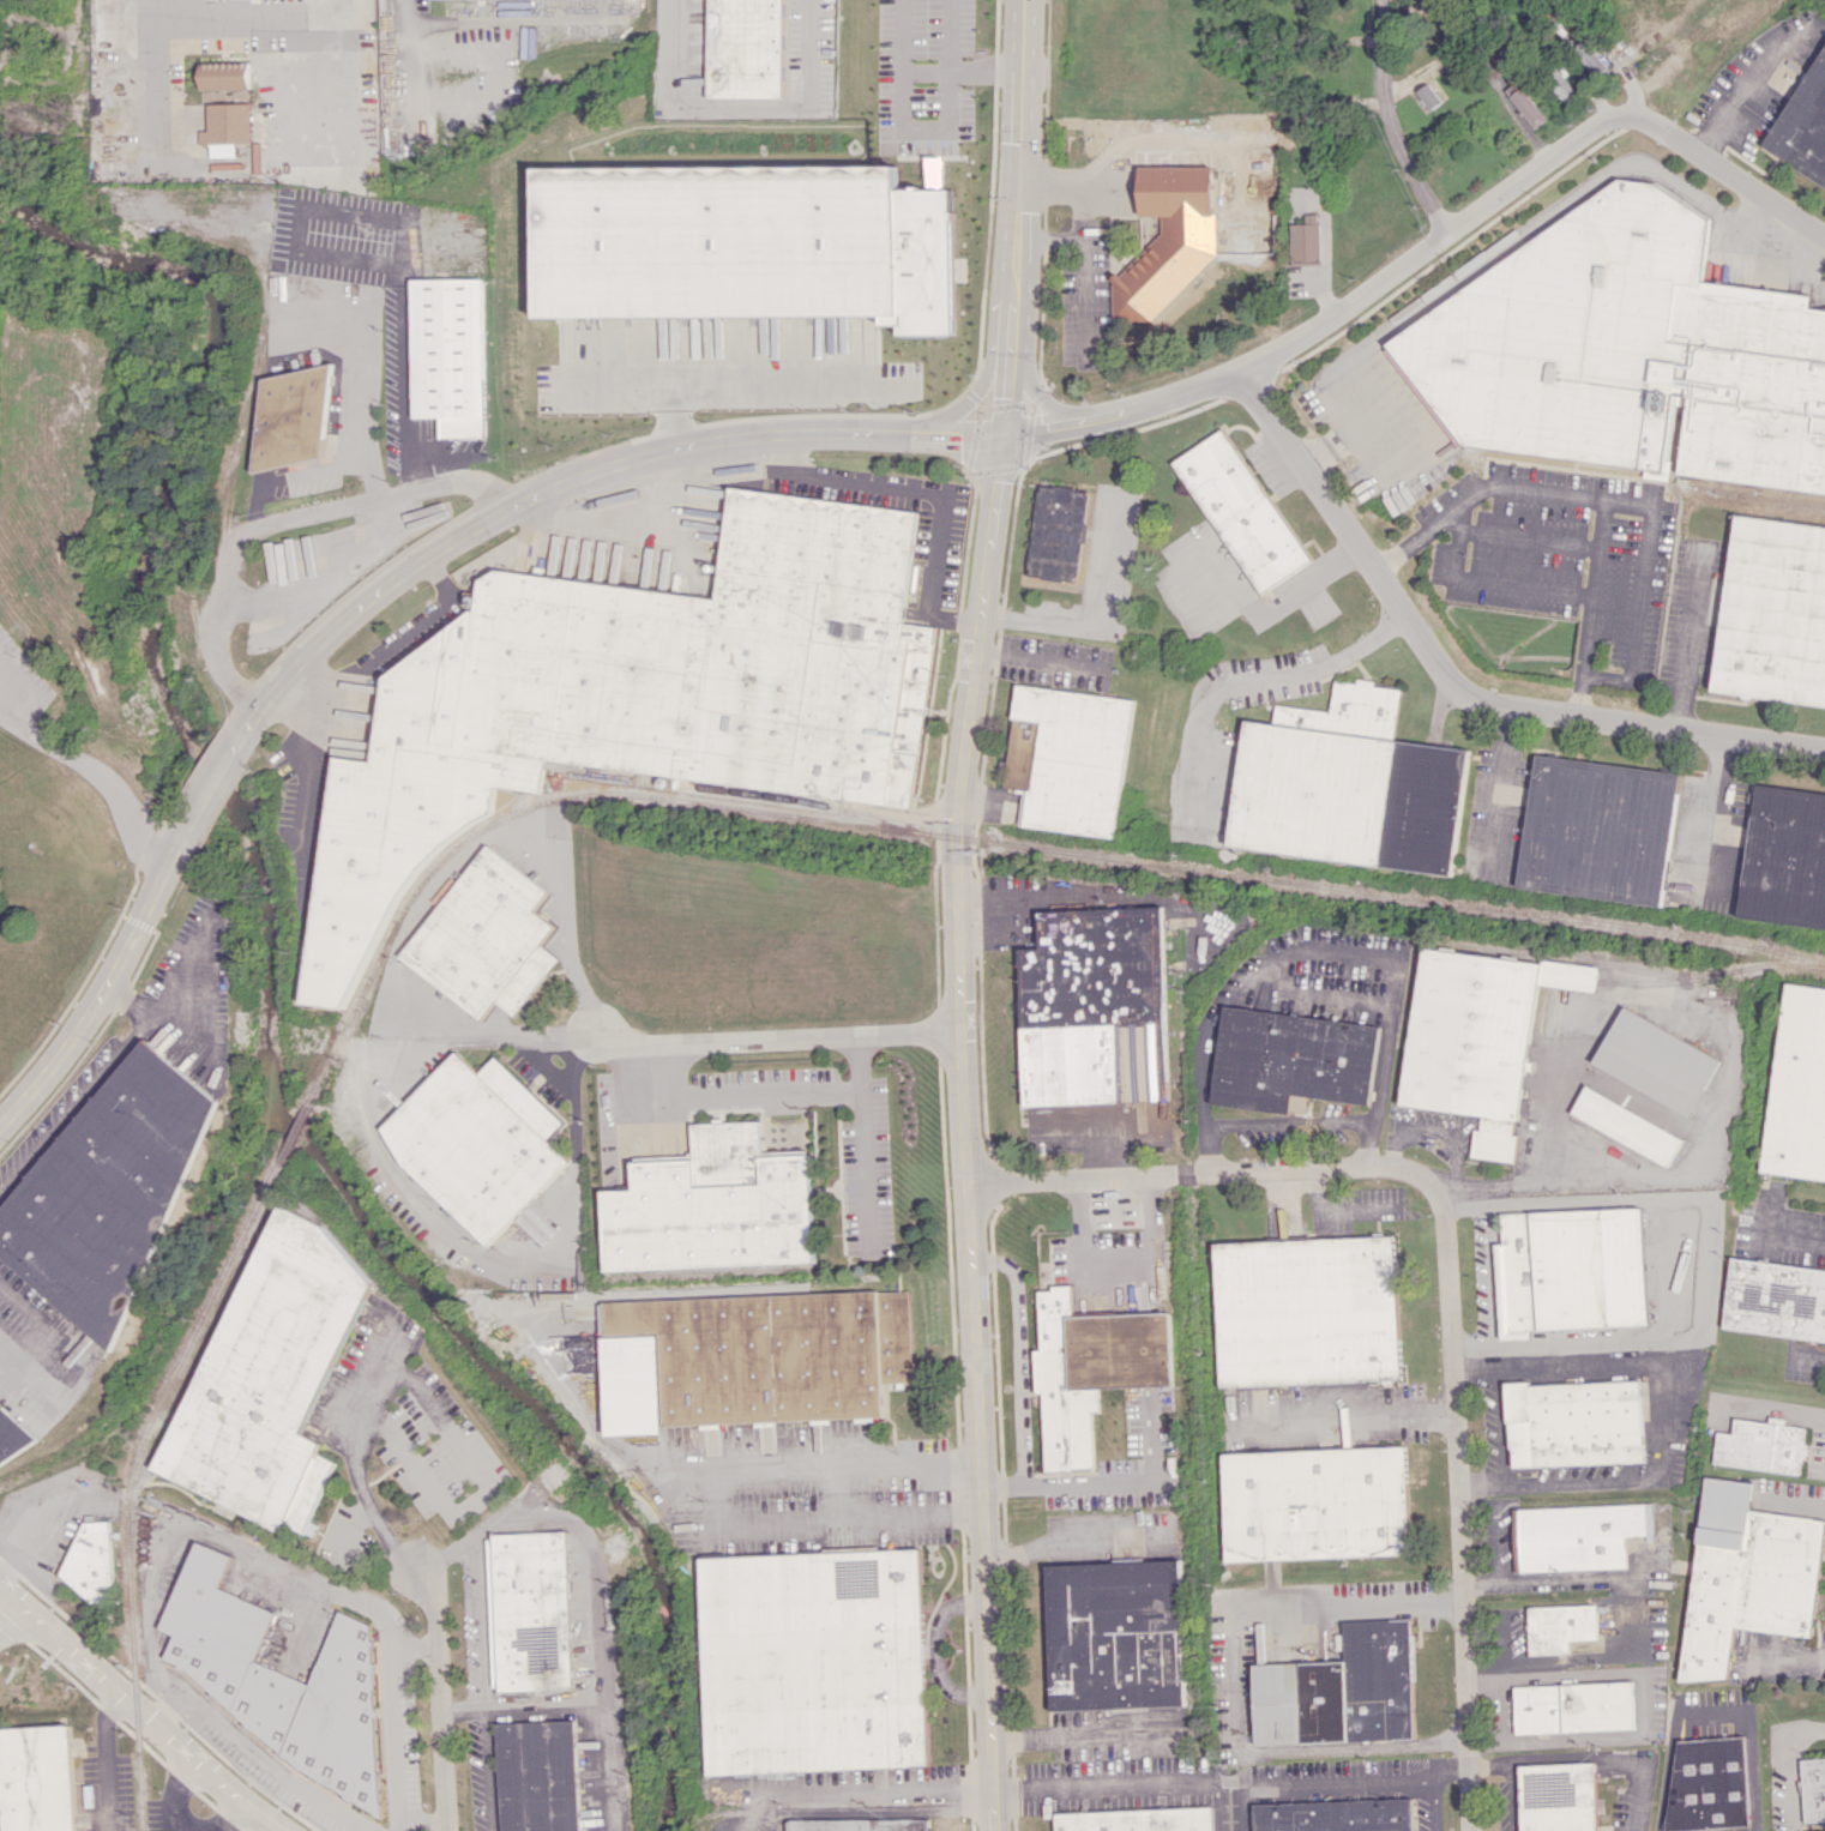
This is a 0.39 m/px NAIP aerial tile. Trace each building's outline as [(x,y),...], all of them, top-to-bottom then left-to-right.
[(708,97),(783,97),(784,0),(709,0),(708,97)] [(1763,146),(1824,51),(1824,188),(1763,146)] [(250,89),(250,61),(200,62),(201,89),(250,89)] [(1564,104),(1577,97),(1558,67),(1546,74),(1564,104)] [(1443,101),(1429,83),(1417,91),(1431,110),(1443,101)] [(1548,119),(1523,87),(1510,97),(1535,129),(1548,119)] [(209,131),(201,131),(201,144),(211,144),(211,157),(237,157),(237,143),(252,142),(251,103),(209,103),(209,131)] [(539,317),(880,315),(880,325),(898,325),(898,333),(952,333),(952,281),(963,281),(963,258),(952,258),(952,188),(897,188),(897,166),(538,167),(539,317)] [(1212,166),(1138,167),(1138,215),(1159,215),(1160,232),(1109,281),(1110,320),(1148,320),(1212,257),(1212,166)] [(1454,450),(1663,467),(1666,457),(1671,404),(1678,404),(1682,395),(1683,397),(1677,477),(1824,489),(1824,310),(1808,309),(1809,292),(1700,283),(1706,211),(1627,180),(1626,180),(1381,339),(1454,450)] [(1290,223),(1291,263),(1320,262),(1319,213),(1306,213),(1306,223),(1290,223)] [(413,417),(438,417),(438,438),(485,437),(483,278),(412,279),(413,417)] [(323,458),(333,365),(264,377),(255,469),(256,470),(323,458)] [(1173,459),(1256,594),(1308,563),(1225,427),(1173,459)] [(1027,577),(1077,581),(1081,541),(1084,541),(1089,489),(1036,484),(1027,577)] [(912,802),(920,723),(924,713),(933,626),(904,623),(915,508),(728,489),(718,594),(493,572),(479,581),(476,612),(383,673),(374,761),(332,757),(311,967),(299,975),(305,962),(301,960),(296,969),(295,979),(295,986),(293,1003),(349,1008),(414,866),(493,814),(496,787),(543,792),(546,766),(912,802)] [(1730,516),(1710,693),(1824,706),(1824,527),(1730,516)] [(1453,873),(1466,749),(1393,741),(1399,688),(1372,686),(1372,680),(1355,678),(1354,683),(1333,681),(1330,711),(1274,705),(1272,723),(1243,720),(1229,848),(1453,873)] [(1131,698),(1014,685),(1002,787),(1022,789),(1018,826),(1115,837),(1131,698)] [(1676,771),(1531,756),(1516,889),(1662,905),(1676,771)] [(1753,786),(1738,918),(1824,928),(1824,794),(1753,786)] [(484,1017),(495,1001),(516,1016),(558,957),(540,945),(554,925),(534,911),(549,890),(484,844),(403,960),(484,1017)] [(1037,910),(1038,948),(1020,948),(1025,1105),(1169,1100),(1162,906),(1037,910)] [(1403,1106),(1482,1114),(1480,1130),(1474,1129),(1472,1157),(1515,1162),(1518,1134),(1514,1134),(1515,1120),(1521,1121),(1536,985),(1594,991),(1597,966),(1539,959),(1539,961),(1420,948),(1403,1106)] [(1785,983),(1763,1173),(1824,1180),(1824,988),(1785,983)] [(1290,1113),(1292,1095),(1371,1104),(1380,1024),(1224,1008),(1213,1104),(1290,1113)] [(1691,1114),(1720,1057),(1622,1008),(1593,1065),(1691,1114)] [(118,1352),(159,1236),(177,1213),(218,1097),(143,1037),(0,1216),(0,1257),(118,1352)] [(489,1245),(570,1161),(547,1139),(564,1122),(496,1056),(479,1073),(457,1051),(376,1135),(489,1245)] [(1670,1165),(1684,1136),(1585,1087),(1571,1116),(1670,1165)] [(1291,1114),(1306,1116),(1308,1097),(1293,1095),(1291,1114)] [(814,1263),(810,1154),(761,1155),(760,1121),(692,1123),(693,1159),(632,1161),(633,1189),(602,1190),(605,1270),(814,1263)] [(280,1527),(281,1524),(306,1534),(336,1461),(317,1453),(322,1442),(306,1436),(370,1280),(326,1224),(273,1201),(159,1477),(280,1527)] [(1647,1325),(1643,1208),(1501,1213),(1502,1243),(1494,1244),(1497,1340),(1524,1339),(1524,1329),(1647,1325)] [(1218,1386),(1398,1380),(1392,1236),(1213,1242),(1218,1386)] [(1733,1258),(1824,1270),(1824,1340),(1723,1326),(1733,1258)] [(1168,1313),(1072,1316),(1071,1284),(1049,1285),(1049,1290),(1037,1290),(1039,1350),(1034,1350),(1035,1393),(1042,1393),(1045,1470),(1094,1468),(1092,1412),(1099,1411),(1098,1388),(1170,1386),(1168,1313)] [(606,1435),(661,1433),(661,1424),(884,1417),(883,1383),(912,1382),(909,1291),(602,1300),(606,1435)] [(1506,1466),(1641,1462),(1638,1380),(1504,1384),(1506,1466)] [(35,1431),(0,1400),(0,1469),(35,1431)] [(1712,1464),(1798,1473),(1803,1426),(1733,1418),(1731,1433),(1715,1432),(1712,1464)] [(1225,1561),(1406,1554),(1402,1447),(1221,1453),(1225,1561)] [(1823,1519),(1747,1511),(1750,1482),(1702,1477),(1680,1677),(1726,1682),(1731,1627),(1810,1636),(1823,1519)] [(1511,1572),(1623,1568),(1622,1538),(1650,1537),(1649,1503),(1508,1509),(1511,1572)] [(110,1521),(74,1521),(75,1580),(80,1580),(81,1605),(112,1604),(110,1521)] [(496,1686),(489,1540),(495,1540),(495,1535),(570,1531),(577,1688),(501,1692),(501,1686),(496,1686)] [(382,1809),(379,1719),(382,1708),(378,1704),(377,1678),(381,1665),(376,1661),(376,1648),(378,1641),(375,1639),(374,1623),(338,1610),(316,1674),(308,1683),(253,1663),(272,1610),(218,1591),(218,1587),(229,1554),(192,1541),(162,1629),(163,1630),(173,1633),(163,1661),(171,1665),(327,1790),(382,1809)] [(701,1555),(921,1547),(929,1761),(710,1771),(701,1555)] [(1046,1565),(1051,1710),(1184,1706),(1180,1560),(1046,1565)] [(1593,1604),(1525,1606),(1526,1654),(1566,1653),(1566,1641),(1594,1640),(1593,1604)] [(1256,1745),(1413,1739),(1408,1619),(1343,1621),(1344,1661),(1328,1662),(1328,1661),(1253,1664),(1256,1745)] [(1513,1734),(1632,1729),(1630,1681),(1512,1686),(1513,1734)] [(504,1830),(583,1830),(579,1720),(501,1722),(504,1830)] [(72,1725),(2,1728),(6,1830),(76,1830),(72,1725)] [(1668,1740),(1672,1830),(1731,1830),(1731,1827),(1748,1826),(1744,1737),(1668,1740)] [(1803,1824),(1824,1823),(1824,1758),(1800,1759),(1803,1824)] [(1592,1759),(1595,1830),(1519,1830),(1516,1763),(1592,1759)] [(1255,1830),(1413,1830),(1411,1798),(1254,1804),(1255,1830)] [(1057,1830),(1214,1830),(1214,1807),(1057,1812),(1057,1830)] [(932,1818),(793,1820),(793,1830),(932,1830),(932,1818)]
